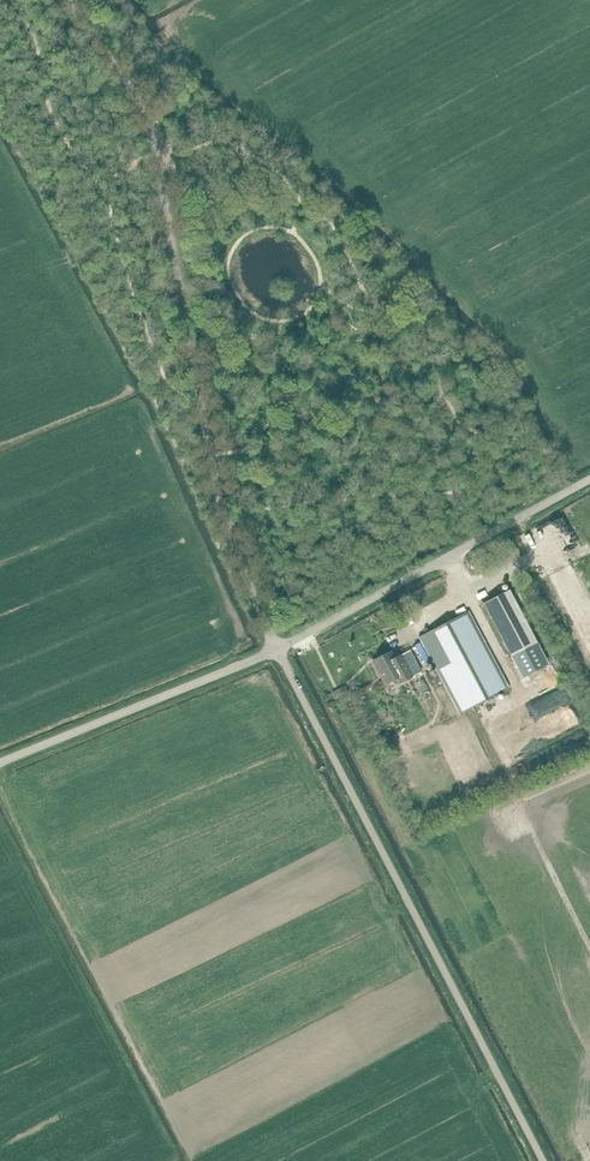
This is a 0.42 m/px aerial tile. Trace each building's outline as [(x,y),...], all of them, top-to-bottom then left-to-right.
[(564,559),(576,555),(562,516),(543,523),(545,529),(552,526),(564,559)] [(545,545),(550,557),(562,552),(556,540),(545,545)] [(509,590),(483,603),(511,657),(537,643),(509,590)] [(419,637),(460,714),(509,689),(468,611),(419,637)] [(401,655),(394,659),(390,652),(373,661),(385,685),(396,679),(399,684),(413,677),(401,655)] [(537,682),(539,688),(550,685),(548,679),(537,682)] [(528,741),(573,723),(567,708),(527,724),(529,730),(524,732),(528,741)] [(399,756),(387,733),(378,737),(390,760),(399,756)]
